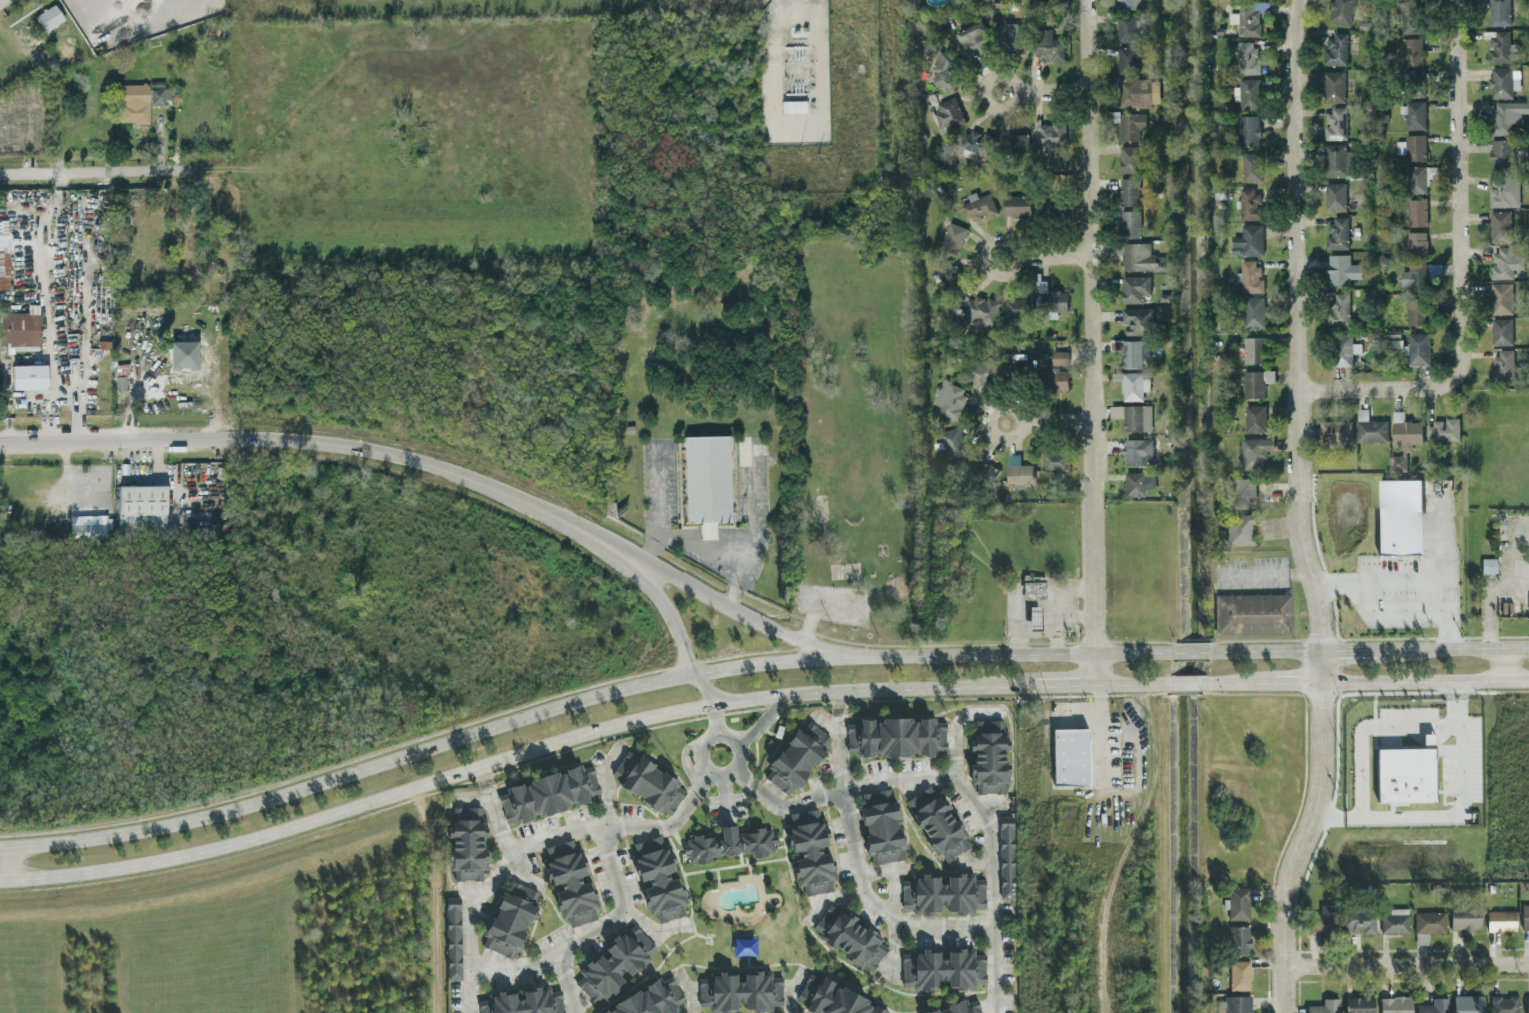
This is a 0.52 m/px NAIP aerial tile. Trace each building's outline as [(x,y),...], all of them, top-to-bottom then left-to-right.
[(1116,8),(1142,8),(1142,0),(1116,0),(1116,8)] [(1354,0),(1332,0),(1327,21),(1348,26),(1354,0)] [(1400,33),(1417,32),(1416,0),(1399,0),(1400,33)] [(1489,25),(1510,25),(1509,0),(1488,0),(1489,25)] [(1269,12),(1269,2),(1238,1),(1238,14),(1230,14),(1229,23),(1238,24),(1237,36),(1259,36),(1259,12),(1269,12)] [(34,14),(43,31),(64,21),(55,4),(34,14)] [(1136,42),(1137,14),(1117,14),(1116,42),(1136,42)] [(968,58),(992,46),(980,21),(956,33),(968,58)] [(1051,29),(1035,30),(1036,61),(1063,60),(1062,38),(1051,39),(1051,29)] [(1509,30),(1490,30),(1491,62),(1516,62),(1515,44),(1509,44),(1509,30)] [(1346,65),(1347,33),(1329,32),(1328,50),(1323,50),(1323,64),(1346,65)] [(1421,38),(1401,38),(1402,61),(1422,60),(1421,38)] [(1255,41),(1237,41),(1237,74),(1259,74),(1259,61),(1255,61),(1255,41)] [(1117,47),(1118,74),(1138,73),(1137,46),(1117,47)] [(951,88),(960,60),(936,51),(927,80),(951,88)] [(1511,98),(1511,90),(1519,90),(1518,67),(1490,68),(1490,78),(1489,78),(1489,98),(1511,98)] [(1425,96),(1424,69),(1410,70),(1410,97),(1425,96)] [(1344,71),(1324,71),(1324,102),(1344,102),(1344,71)] [(1119,79),(1119,107),(1151,106),(1151,103),(1159,103),(1159,78),(1119,79)] [(1259,109),(1259,79),(1239,78),(1239,109),(1259,109)] [(150,105),(171,105),(171,86),(164,86),(164,80),(150,81),(150,105)] [(149,121),(148,83),(117,84),(118,122),(149,121)] [(934,113),(940,130),(964,121),(955,96),(937,103),(940,111),(934,113)] [(805,100),(781,100),(781,112),(805,112),(805,100)] [(1405,129),(1424,129),(1425,102),(1400,102),(1399,112),(1406,112),(1405,129)] [(1510,134),(1510,102),(1491,102),(1492,135),(1510,134)] [(1346,139),(1346,109),(1325,109),(1325,126),(1323,126),(1324,139),(1346,139)] [(1145,113),(1118,113),(1119,140),(1138,140),(1138,129),(1145,129),(1145,113)] [(1258,115),(1238,116),(1239,146),(1259,145),(1258,115)] [(1033,143),(1064,144),(1065,122),(1043,122),(1043,120),(1033,119),(1033,143)] [(959,146),(990,158),(997,138),(967,127),(959,146)] [(1003,151),(1027,152),(1028,134),(1003,133),(1003,151)] [(1425,134),(1405,135),(1406,161),(1425,160),(1425,134)] [(1489,140),(1489,168),(1511,168),(1510,139),(1489,140)] [(1325,176),(1346,176),(1345,144),(1324,144),(1325,176)] [(1141,146),(1119,145),(1119,172),(1140,172),(1141,146)] [(1242,181),(1261,181),(1260,153),(1241,153),(1242,181)] [(1426,194),(1426,178),(1437,178),(1437,166),(1407,166),(1407,194),(1426,194)] [(1489,207),(1519,206),(1518,176),(1491,176),(1491,188),(1489,188),(1489,207)] [(1139,178),(1119,178),(1120,205),(1139,205),(1139,178)] [(1345,183),(1324,183),(1325,210),(1345,210),(1345,183)] [(1262,219),(1261,206),(1258,206),(1257,187),(1239,188),(1239,220),(1262,219)] [(966,195),(969,201),(961,204),(970,224),(997,213),(989,192),(977,198),(974,192),(966,195)] [(1003,216),(1030,217),(1030,196),(1003,195),(1003,216)] [(1036,196),(1035,215),(1059,215),(1060,197),(1036,196)] [(1408,226),(1427,225),(1426,199),(1407,199),(1408,226)] [(1140,211),(1120,210),(1119,237),(1139,237),(1140,211)] [(1489,211),(1489,242),(1510,242),(1510,211),(1489,211)] [(1325,249),(1347,249),(1347,216),(1329,217),(1329,236),(1325,236),(1325,249)] [(941,248),(960,252),(966,227),(946,222),(941,248)] [(1262,224),(1241,224),(1241,236),(1232,236),(1232,255),(1262,255),(1262,224)] [(1426,255),(1426,232),(1406,232),(1407,255),(1426,255)] [(9,287),(7,238),(0,239),(0,288),(9,287)] [(1149,242),(1121,243),(1121,270),(1168,270),(1168,255),(1149,255),(1149,242)] [(1493,278),(1513,278),(1512,269),(1523,269),(1523,255),(1511,256),(1511,246),(1492,246),(1493,278)] [(1360,263),(1348,264),(1348,253),(1327,254),(1327,285),(1349,284),(1349,278),(1360,278),(1360,263)] [(1257,259),(1239,260),(1240,292),(1262,292),(1262,278),(1258,278),(1257,259)] [(958,286),(955,262),(941,264),(944,288),(958,286)] [(1400,270),(1399,289),(1427,289),(1427,264),(1408,264),(1407,270),(1400,270)] [(1120,276),(1120,303),(1142,302),(1142,294),(1150,294),(1149,275),(1120,276)] [(1065,290),(1046,291),(1045,280),(1036,280),(1037,311),(1066,309),(1065,290)] [(1512,314),(1511,283),(1491,283),(1491,314),(1512,314)] [(1348,324),(1348,292),(1326,292),(1327,325),(1348,324)] [(998,301),(967,293),(960,321),(991,328),(998,301)] [(1263,296),(1243,296),(1243,327),(1263,327),(1263,296)] [(1029,298),(1004,297),(1003,317),(1029,317),(1029,298)] [(1425,297),(1405,297),(1406,324),(1425,324),(1425,297)] [(38,345),(39,305),(26,305),(26,311),(0,311),(0,348),(6,348),(6,345),(38,345)] [(1121,308),(1121,324),(1125,324),(1125,334),(1153,334),(1153,307),(1121,308)] [(1511,318),(1491,318),(1491,345),(1512,344),(1511,318)] [(1390,338),(1390,352),(1406,352),(1406,345),(1400,345),(1400,332),(1392,332),(1392,338),(1390,338)] [(1428,364),(1428,332),(1407,332),(1408,365),(1428,364)] [(1333,366),(1351,365),(1351,352),(1360,352),(1359,342),(1351,342),(1351,334),(1333,334),(1333,366)] [(1243,336),(1243,362),(1262,362),(1263,336),(1243,336)] [(1148,339),(1110,340),(1110,350),(1122,349),(1122,365),(1149,365),(1148,339)] [(196,340),(168,341),(169,371),(197,371),(196,340)] [(1051,363),(1067,364),(1067,350),(1051,350),(1051,363)] [(1492,351),(1492,380),(1513,379),(1513,351),(1492,351)] [(1026,353),(1007,353),(1007,373),(1026,372),(1026,353)] [(967,366),(973,387),(999,378),(993,358),(967,366)] [(46,363),(11,364),(11,388),(46,387),(46,363)] [(1242,370),(1243,398),(1263,397),(1263,381),(1273,381),(1273,369),(1242,370)] [(1067,370),(1041,370),(1042,390),(1067,390),(1067,370)] [(1149,390),(1149,377),(1142,377),(1142,371),(1110,372),(1111,380),(1121,380),(1121,400),(1142,400),(1142,390),(1149,390)] [(115,393),(125,392),(124,375),(114,375),(115,393)] [(938,412),(956,421),(969,392),(941,379),(930,402),(941,407),(938,412)] [(1150,404),(1109,405),(1109,417),(1122,417),(1123,431),(1150,430),(1150,404)] [(1265,431),(1264,405),(1244,405),(1244,432),(1265,431)] [(1356,442),(1387,441),(1386,419),(1366,420),(1366,408),(1356,408),(1356,442)] [(1405,470),(1405,451),(1411,451),(1411,443),(1421,443),(1421,420),(1403,420),(1403,410),(1391,410),(1391,443),(1401,443),(1401,455),(1391,455),(1391,470),(1405,470)] [(1458,440),(1458,417),(1444,417),(1444,420),(1428,420),(1427,440),(1458,440)] [(1320,420),(1320,440),(1350,440),(1350,420),(1320,420)] [(940,432),(947,457),(966,451),(958,426),(940,432)] [(729,521),(727,435),(682,436),(685,522),(699,522),(700,538),(715,538),(714,522),(729,521)] [(1272,450),(1273,438),(1241,437),(1241,469),(1262,469),(1262,457),(1265,457),(1266,450),(1272,450)] [(1123,438),(1122,464),(1152,465),(1152,439),(1123,438)] [(1041,471),(1068,470),(1067,449),(1040,449),(1041,471)] [(999,469),(975,457),(967,472),(991,484),(999,469)] [(1154,490),(1154,471),(1124,472),(1125,499),(1144,498),(1144,490),(1154,490)] [(1254,508),(1254,477),(1222,478),(1223,509),(1254,508)] [(1420,479),(1378,479),(1379,556),(1421,555),(1420,479)] [(70,515),(71,537),(107,536),(106,528),(112,528),(112,514),(70,515)] [(1253,547),(1254,516),(1228,516),(1227,546),(1253,547)] [(1498,560),(1483,561),(1483,576),(1498,576),(1498,560)] [(1024,596),(1047,597),(1047,578),(1024,577),(1024,596)] [(1292,595),(1216,597),(1216,636),(1293,635),(1292,595)] [(947,724),(933,724),(933,720),(919,720),(919,721),(857,721),(857,725),(848,725),(848,754),(858,754),(858,757),(920,756),(920,757),(938,757),(938,752),(947,752),(947,724)] [(765,779),(791,798),(826,753),(824,751),(832,740),(809,722),(802,732),(799,730),(769,769),(772,771),(765,779)] [(974,722),(974,751),(975,751),(975,765),(972,765),(972,785),(977,785),(977,795),(1005,795),(1005,785),(1010,785),(1010,765),(1008,765),(1007,745),(1005,745),(1004,722),(974,722)] [(1090,787),(1090,730),(1054,731),(1054,787),(1090,787)] [(1435,735),(1424,736),(1424,745),(1436,745),(1435,735)] [(1437,803),(1436,750),(1379,751),(1379,804),(1437,803)] [(670,818),(686,792),(678,787),(681,782),(640,757),(639,759),(627,752),(612,776),(624,783),(621,787),(670,818)] [(594,767),(580,771),(580,768),(506,789),(508,794),(500,797),(507,824),(518,821),(518,823),(591,803),(590,797),(601,794),(594,767)] [(905,803),(920,830),(922,829),(938,858),(943,855),(947,863),(971,849),(966,839),(969,838),(959,820),(954,823),(934,786),(905,803)] [(871,866),(906,861),(897,803),(893,803),(891,791),(865,795),(867,808),(862,809),(871,866)] [(452,809),(452,838),(452,873),(455,873),(455,882),(483,882),(483,872),(488,872),(488,851),(484,851),(484,838),(489,838),(489,829),(483,829),(483,809),(452,809)] [(788,816),(796,857),(793,857),(799,888),(805,887),(807,897),(834,892),(831,882),(837,881),(832,854),(823,856),(822,848),(831,847),(828,828),(823,829),(819,810),(788,816)] [(1002,900),(1016,900),(1014,818),(1000,818),(1002,900)] [(690,863),(701,865),(711,863),(712,860),(752,852),(753,859),(775,854),(774,846),(779,845),(777,834),(758,830),(742,833),(735,826),(722,829),(723,836),(720,838),(707,835),(688,839),(685,852),(685,854),(689,855),(690,863)] [(634,845),(638,856),(633,858),(641,887),(643,886),(651,916),(657,915),(660,924),(686,917),(683,906),(688,905),(681,879),(671,882),(669,874),(675,872),(665,836),(634,845)] [(546,849),(550,860),(545,862),(552,887),(561,884),(563,892),(555,894),(563,920),(568,919),(571,928),(598,920),(595,910),(601,909),(593,882),(584,885),(581,878),(587,876),(577,840),(546,849)] [(986,909),(986,881),(974,881),(974,877),(948,877),(948,885),(940,885),(940,876),(913,876),(913,882),(903,882),(903,910),(914,910),(914,915),(941,915),(941,906),(949,906),(949,914),(975,914),(975,909),(986,909)] [(483,948),(516,961),(537,907),(535,906),(540,893),(513,883),(509,895),(504,893),(483,948)] [(1229,921),(1250,922),(1251,889),(1230,889),(1229,921)] [(448,981),(463,981),(461,899),(447,899),(448,981)] [(814,929),(823,935),(820,939),(846,957),(845,959),(862,970),(864,967),(873,973),(889,949),(881,944),(885,939),(867,928),(866,931),(855,923),(856,921),(831,904),(814,929)] [(1312,935),(1338,935),(1339,906),(1320,906),(1319,918),(1312,918),(1312,935)] [(1482,932),(1481,909),(1451,910),(1452,933),(1482,932)] [(1376,935),(1375,910),(1344,911),(1345,936),(1376,935)] [(1409,910),(1390,910),(1390,916),(1382,916),(1382,936),(1410,935),(1409,910)] [(1488,933),(1517,933),(1516,912),(1488,913),(1488,933)] [(1416,935),(1446,935),(1446,913),(1415,913),(1416,935)] [(659,952),(635,925),(601,955),(600,954),(579,973),(583,978),(576,984),(595,1005),(603,998),(606,1002),(630,981),(628,980),(659,952)] [(1250,927),(1230,928),(1231,956),(1251,955),(1250,927)] [(903,952),(904,990),(941,990),(941,982),(949,982),(949,990),(976,990),(975,984),(987,984),(986,955),(967,955),(967,951),(948,952),(948,960),(941,961),(940,952),(903,952)] [(1251,992),(1250,962),(1230,963),(1230,992),(1251,992)] [(700,1008),(711,1008),(711,1012),(738,1012),(738,1004),(746,1004),(746,1012),(772,1012),(772,1007),(784,1006),(784,978),(773,978),(773,973),(745,973),(745,983),(737,983),(737,974),(710,974),(710,980),(700,980),(700,1008)] [(868,1004),(870,1001),(822,979),(822,981),(809,975),(798,1001),(808,1005),(805,1012),(807,1012),(889,1012),(868,1004)] [(689,1007),(672,977),(660,984),(660,982),(601,1012),(678,1012),(689,1007)] [(551,993),(551,988),(524,991),(524,1000),(517,1001),(516,992),(489,995),(490,1001),(480,1002),(481,1012),(565,1012),(563,992),(551,993)] [(1454,997),(1455,1012),(1485,1012),(1484,996),(1454,997)] [(1375,998),(1347,999),(1348,1012),(1375,1012),(1375,998)] [(1412,998),(1380,998),(1380,1012),(1412,1012),(1412,998)] [(1520,998),(1497,998),(1498,1012),(1520,1012),(1520,998)] [(1433,1006),(1418,1005),(1418,1012),(1449,1012),(1449,1000),(1433,999),(1433,1006)] [(1323,1000),(1323,1007),(1308,1006),(1308,1012),(1339,1012),(1339,1000),(1323,1000)] [(979,1002),(965,1006),(964,1001),(947,1006),(948,1008),(931,1012),(982,1012),(979,1002)]
